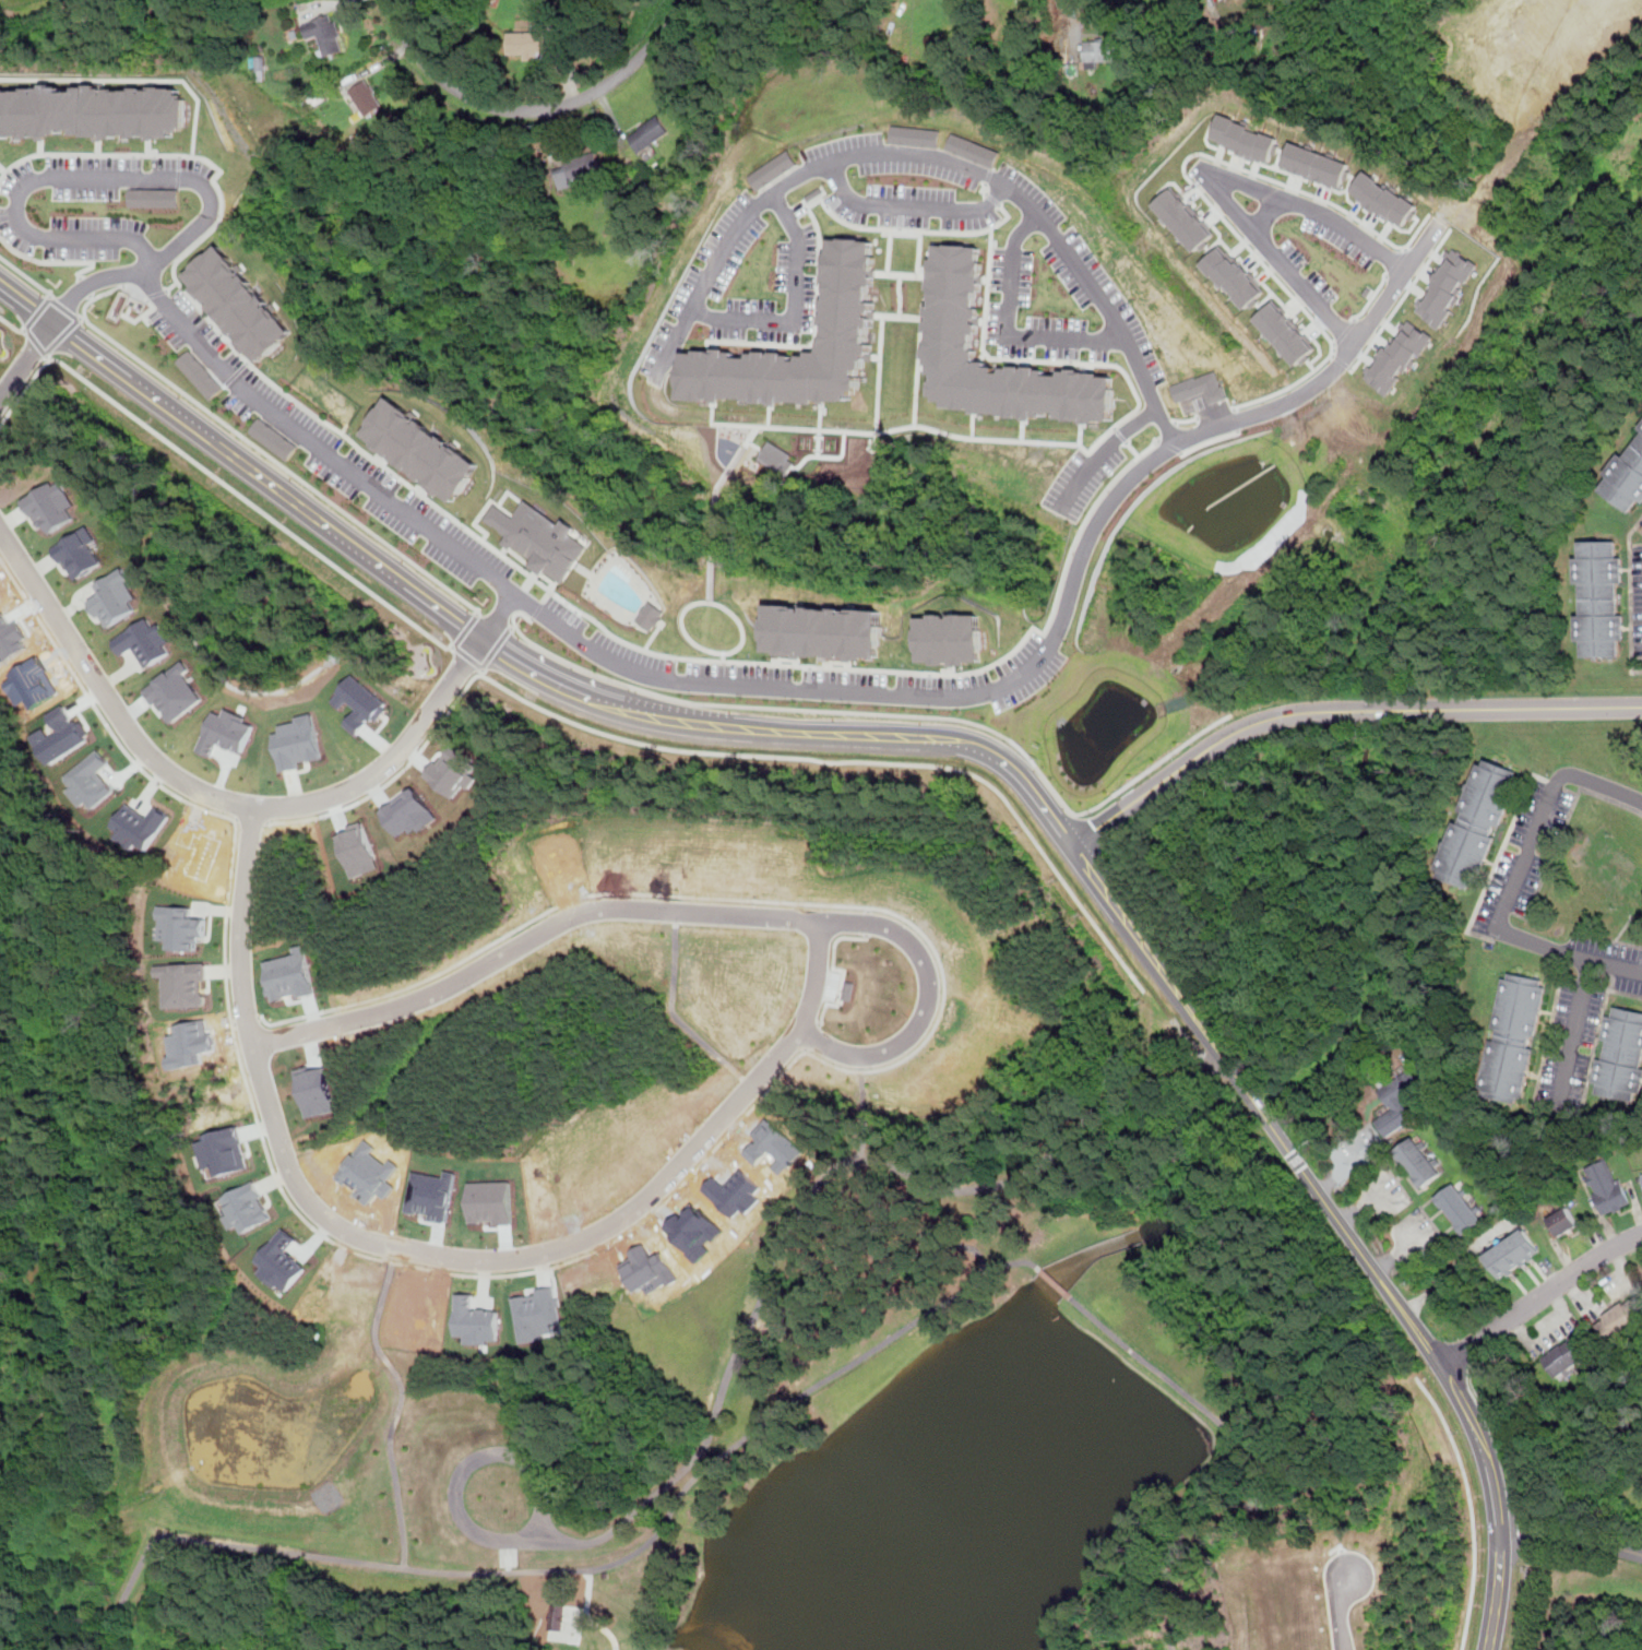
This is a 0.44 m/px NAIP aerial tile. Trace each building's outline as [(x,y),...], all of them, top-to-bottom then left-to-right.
[(302,21),(307,39),(320,36),(325,57),(346,51),(335,12),(302,21)] [(519,52),(554,52),(554,29),(519,29),(519,52)] [(1119,61),(1119,39),(1084,39),(1084,67),(1098,67),(1098,61),(1119,61)] [(366,115),(383,102),(367,78),(349,91),(366,115)] [(187,131),(186,92),(0,93),(0,131),(187,131)] [(1218,111),(1209,140),(1270,163),(1278,138),(1250,127),(1251,123),(1218,111)] [(670,132),(658,114),(628,134),(640,153),(670,132)] [(1292,139),(1282,165),(1341,188),(1351,162),(1292,139)] [(556,159),(558,182),(600,176),(597,154),(556,159)] [(1366,169),(1349,191),(1401,228),(1418,204),(1366,169)] [(1153,203),(1193,251),(1214,234),(1174,186),(1153,203)] [(131,189),(131,204),(181,204),(181,188),(131,189)] [(682,352),(680,399),(725,400),(726,396),(755,399),(755,401),(819,404),(819,400),(852,401),(852,394),(856,394),(857,389),(861,390),(861,368),(866,368),(867,359),(873,360),(873,343),(870,343),(870,327),(874,327),(874,301),(871,301),(872,285),(877,285),(878,254),(876,254),(877,240),(832,238),(831,251),(828,250),(826,283),(829,283),(829,298),(824,298),(823,324),(826,324),(826,340),(822,340),(821,351),(810,351),(810,354),(801,354),(801,359),(795,359),(795,354),(786,354),(786,352),(759,351),(759,353),(750,353),(750,356),(736,355),(736,351),(697,348),(697,353),(682,352)] [(187,272),(262,357),(294,329),(218,244),(187,272)] [(1117,376),(1115,419),(1102,418),(1102,422),(1070,420),(1070,416),(1061,416),(1061,412),(1046,411),(1046,416),(1038,415),(1038,417),(1011,416),(1011,413),(971,411),(971,408),(949,407),(950,401),(941,401),(941,395),(937,395),(937,380),(939,380),(939,372),(933,372),(933,364),(929,364),(930,356),(928,356),(928,347),(933,347),(935,331),(929,331),(930,320),(932,320),(933,314),(929,314),(929,304),(935,305),(936,289),(931,289),(933,258),(937,258),(938,244),(980,246),(979,261),(983,261),(981,292),(978,292),(977,306),(980,306),(978,332),(976,332),(975,348),(980,348),(980,361),(989,363),(989,365),(999,366),(998,371),(1004,371),(1004,367),(1013,368),(1013,365),(1040,366),(1040,369),(1049,370),(1049,372),(1063,373),(1064,369),(1104,371),(1104,375),(1117,376)] [(1219,245),(1201,263),(1245,309),(1265,289),(1219,245)] [(1417,309),(1441,329),(1455,310),(1452,308),(1482,264),(1454,246),(1445,258),(1448,259),(1428,284),(1432,287),(1424,299),(1421,297),(1417,302),(1420,306),(1417,309)] [(1274,299),(1254,318),(1296,365),(1316,347),(1274,299)] [(1437,336),(1412,319),(1408,322),(1405,320),(1401,327),(1403,329),(1391,347),(1387,345),(1372,367),(1369,364),(1365,370),(1368,372),(1366,377),(1390,394),(1403,377),(1401,375),(1405,369),(1408,371),(1420,353),(1424,355),(1437,336)] [(188,349),(178,360),(213,396),(223,387),(188,349)] [(1174,384),(1180,402),(1209,391),(1213,403),(1230,396),(1226,383),(1224,384),(1218,370),(1199,378),(1198,375),(1174,384)] [(389,395),(364,431),(455,497),(480,462),(389,395)] [(1603,490),(1633,512),(1641,501),(1641,439),(1603,490)] [(795,454),(767,441),(758,460),(786,473),(795,454)] [(27,500),(43,527),(49,523),(53,532),(78,519),(71,507),(76,503),(64,484),(56,489),(53,485),(27,500)] [(493,508),(486,519),(507,533),(503,538),(559,579),(585,543),(523,498),(508,519),(493,508)] [(56,548),(66,563),(70,561),(81,579),(106,565),(93,543),(97,541),(90,527),(56,548)] [(1586,654),(1586,639),(1580,639),(1580,615),(1585,615),(1585,582),(1578,582),(1578,556),(1583,556),(1583,541),(1622,539),(1622,555),(1627,555),(1627,582),(1622,582),(1622,614),(1627,613),(1627,638),(1621,638),(1621,654),(1586,654)] [(91,603),(102,620),(106,618),(112,629),(139,613),(131,601),(136,597),(127,582),(130,581),(122,569),(99,583),(106,594),(91,603)] [(637,620),(655,630),(668,610),(650,599),(637,620)] [(766,607),(764,655),(880,660),(882,612),(766,607)] [(27,646),(21,636),(23,634),(16,622),(10,626),(2,613),(0,614),(0,662),(27,646)] [(115,639),(123,653),(139,644),(152,664),(169,653),(165,648),(172,642),(160,622),(156,626),(151,617),(115,639)] [(918,621),(918,660),(981,658),(981,620),(918,621)] [(9,673),(33,712),(56,697),(40,672),(45,668),(36,655),(9,673)] [(144,686),(157,704),(163,700),(171,713),(169,714),(175,722),(203,701),(186,676),(189,673),(180,661),(144,686)] [(350,676),(336,693),(355,708),(343,722),(357,733),(372,714),(378,717),(385,708),(382,704),(383,703),(350,676)] [(216,713),(201,749),(216,755),(222,741),(245,751),(254,727),(248,725),(250,720),(228,711),(226,716),(216,713)] [(53,761),(88,738),(86,734),(88,733),(82,722),(78,724),(76,722),(72,725),(64,713),(53,720),(60,731),(41,744),(53,761)] [(323,758),(316,726),(312,726),(309,714),(297,717),(300,729),(276,735),(285,767),(323,758)] [(424,774),(454,797),(477,765),(448,743),(424,774)] [(96,749),(67,774),(94,806),(114,788),(97,769),(107,761),(96,749)] [(1489,758),(1462,816),(1439,875),(1472,889),(1495,830),(1522,772),(1489,758)] [(379,808),(402,838),(435,812),(410,783),(379,808)] [(128,806),(115,824),(148,847),(159,832),(156,830),(165,816),(155,808),(147,819),(128,806)] [(335,832),(352,877),(365,871),(360,860),(373,856),(361,823),(335,832)] [(174,867),(209,878),(222,840),(186,828),(181,842),(192,846),(188,860),(177,856),(174,867)] [(162,906),(159,939),(174,939),(172,950),(200,952),(201,936),(207,936),(209,919),(192,919),(193,907),(162,906)] [(265,960),(274,996),(296,990),(297,995),(314,990),(304,945),(289,948),(290,953),(265,960)] [(170,1006),(205,1004),(204,976),(210,976),(209,965),(164,968),(164,977),(169,977),(170,1006)] [(1510,978),(1486,1096),(1523,1104),(1547,986),(1510,978)] [(845,980),(843,996),(853,997),(855,981),(845,980)] [(1597,1094),(1634,1101),(1641,1063),(1641,1012),(1615,1007),(1597,1094)] [(172,1067),(201,1061),(199,1049),(214,1046),(211,1030),(206,1031),(204,1020),(175,1025),(176,1033),(166,1035),(172,1067)] [(298,1072),(307,1115),(333,1108),(324,1067),(298,1072)] [(1381,1089),(1392,1108),(1377,1118),(1388,1136),(1419,1116),(1406,1095),(1425,1084),(1414,1068),(1381,1089)] [(219,1072),(182,1082),(186,1093),(178,1094),(187,1125),(215,1117),(209,1093),(224,1089),(219,1072)] [(743,1153),(758,1165),(769,1153),(785,1167),(804,1148),(768,1115),(757,1128),(762,1133),(743,1153)] [(199,1133),(212,1177),(248,1166),(238,1133),(228,1137),(225,1126),(199,1133)] [(1423,1188),(1448,1171),(1421,1132),(1396,1150),(1423,1188)] [(364,1140),(336,1174),(357,1190),(354,1194),(370,1206),(400,1167),(391,1160),(386,1164),(370,1151),(373,1148),(364,1140)] [(1590,1170),(1599,1194),(1597,1195),(1606,1216),(1617,1211),(1618,1213),(1625,1211),(1623,1208),(1632,1203),(1623,1184),(1621,1185),(1610,1161),(1590,1170)] [(705,1189),(735,1214),(741,1207),(747,1212),(759,1197),(755,1195),(760,1189),(737,1170),(724,1185),(715,1177),(705,1189)] [(414,1171),(407,1208),(433,1212),(432,1218),(448,1220),(456,1172),(447,1171),(445,1176),(414,1171)] [(228,1198),(247,1230),(271,1214),(259,1195),(262,1192),(255,1182),(228,1198)] [(512,1221),(510,1182),(472,1184),(474,1219),(497,1218),(497,1222),(512,1221)] [(1486,1219),(1457,1182),(1438,1197),(1465,1234),(1486,1219)] [(699,1262),(711,1250),(706,1246),(723,1230),(698,1202),(693,1207),(689,1202),(664,1226),(699,1262)] [(1583,1228),(1572,1209),(1551,1220),(1562,1239),(1583,1228)] [(283,1230),(257,1258),(264,1266),(258,1272),(273,1286),(277,1281),(285,1287),(302,1269),(284,1253),(295,1241),(283,1230)] [(1543,1251),(1527,1231),(1489,1260),(1503,1280),(1543,1251)] [(621,1263),(635,1289),(643,1284),(647,1294),(677,1277),(662,1248),(651,1255),(643,1243),(630,1250),(633,1257),(621,1263)] [(404,1285),(398,1316),(409,1318),(407,1327),(437,1332),(444,1293),(404,1285)] [(517,1298),(524,1338),(561,1332),(554,1286),(539,1289),(540,1295),(517,1298)] [(457,1294),(456,1336),(468,1336),(468,1342),(497,1342),(498,1314),(473,1314),(473,1294),(457,1294)] [(1614,1346),(1641,1327),(1641,1307),(1638,1301),(1631,1305),(1629,1302),(1608,1316),(1609,1319),(1599,1326),(1614,1346)] [(1597,1353),(1584,1333),(1547,1361),(1560,1379),(1597,1353)] [(551,1603),(548,1627),(561,1628),(564,1605),(551,1603)]
